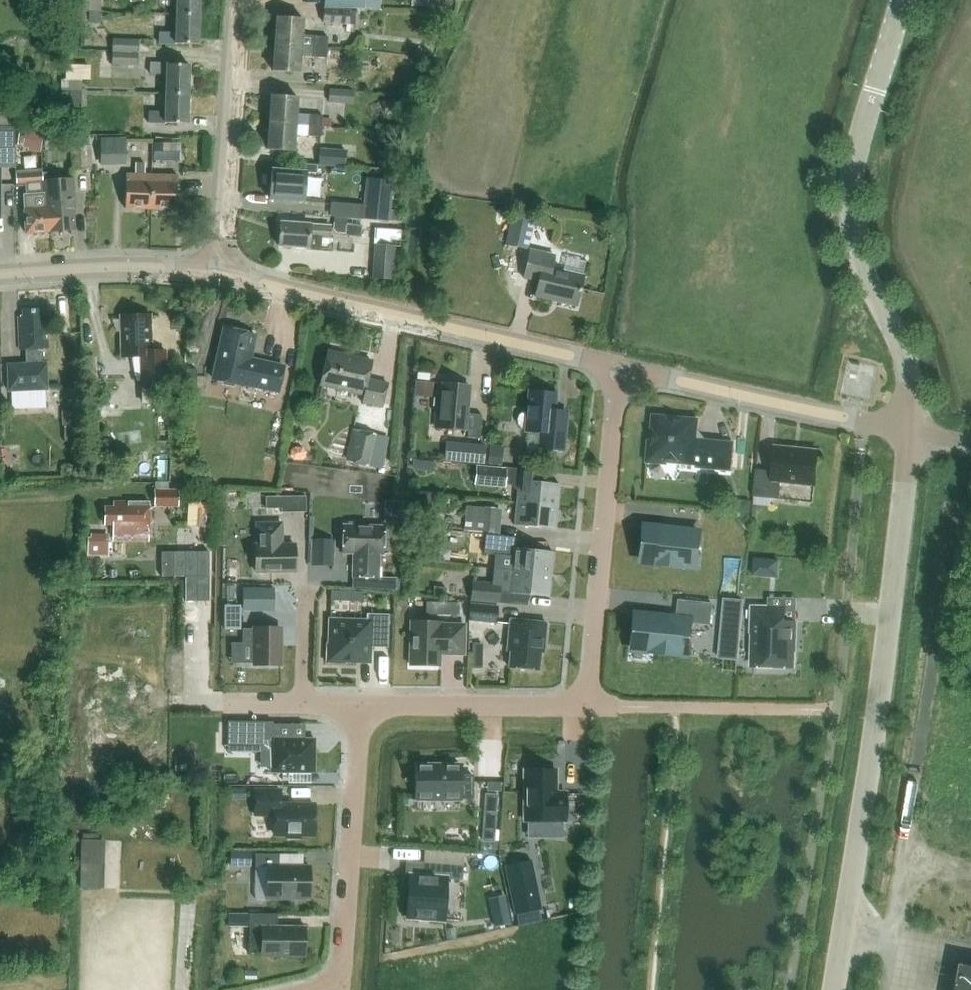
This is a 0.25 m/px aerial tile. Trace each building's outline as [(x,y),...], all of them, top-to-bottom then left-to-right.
[(364,5),(365,0),(324,0),(324,8),(364,9),(364,5)] [(133,7),(131,30),(174,33),(176,11),(133,7)] [(350,11),(350,9),(324,9),(323,23),(355,25),(356,11),(350,11)] [(278,16),(276,44),(327,47),(328,37),(303,35),(304,18),(278,16)] [(131,30),(130,51),(172,55),(174,33),(131,30)] [(327,47),(276,44),(274,71),(300,73),(301,57),(326,58),(327,47)] [(130,51),(128,73),(170,76),(172,55),(130,51)] [(70,76),(94,76),(93,60),(69,61),(70,76)] [(128,73),(126,94),(168,98),(170,76),(128,73)] [(355,86),(382,85),(382,73),(355,74),(355,86)] [(353,104),(353,90),(330,89),(329,103),(353,104)] [(126,94),(124,117),(166,120),(168,98),(126,94)] [(272,95),(270,122),(321,126),(322,116),(297,114),(298,97),(272,95)] [(1,159),(18,158),(16,121),(0,121),(0,128),(1,159)] [(321,126),(270,122),(268,149),(294,151),(295,135),(320,137),(321,126)] [(27,146),(46,147),(46,128),(27,128),(27,146)] [(126,166),(126,137),(100,137),(100,166),(126,166)] [(169,142),(153,142),(153,160),(169,160),(169,142)] [(91,164),(91,145),(70,145),(70,165),(91,164)] [(345,167),(346,150),(320,148),(318,165),(345,167)] [(151,208),(153,174),(145,174),(145,163),(135,163),(135,174),(127,174),(126,208),(151,208)] [(304,202),(307,172),(316,173),(317,165),(295,163),(294,171),(272,169),(270,199),(304,202)] [(329,217),(363,219),(399,221),(400,211),(391,211),(395,170),(368,168),(367,178),(365,178),(363,205),(330,202),(329,217)] [(34,194),(28,194),(24,194),(26,233),(50,231),(50,211),(47,211),(45,180),(43,181),(42,171),(17,173),(18,185),(34,184),(34,194)] [(178,175),(153,174),(151,208),(177,209),(178,175)] [(50,211),(50,231),(74,230),(73,208),(75,208),(73,179),(45,180),(47,211),(50,211)] [(505,244),(528,249),(534,222),(512,216),(505,244)] [(311,247),(321,248),(321,238),(331,238),(331,224),(280,221),(279,246),(311,247)] [(374,228),(374,244),(372,280),(393,281),(395,245),(400,245),(401,230),(374,228)] [(556,256),(531,250),(525,278),(540,281),(536,297),(578,306),(585,276),(553,268),(556,256)] [(42,349),(47,349),(47,317),(42,317),(42,311),(23,311),(24,317),(19,317),(20,349),(25,349),(25,363),(8,363),(8,388),(45,388),(45,362),(41,362),(42,349)] [(152,351),(151,315),(120,316),(121,356),(141,356),(141,381),(167,380),(166,351),(152,351)] [(280,392),(285,367),(251,359),(256,335),(225,328),(213,379),(245,386),(245,384),(280,392)] [(383,408),(389,384),(369,379),(373,362),(329,352),(321,385),(365,395),(363,403),(383,408)] [(197,369),(186,369),(187,392),(197,391),(197,369)] [(414,395),(432,397),(433,382),(416,380),(414,395)] [(469,430),(469,438),(481,439),(483,415),(468,414),(471,386),(444,384),(441,411),(438,411),(437,427),(469,430)] [(530,391),(528,412),(526,412),(525,412),(523,412),(521,414),(520,415),(519,416),(519,417),(518,418),(518,419),(518,420),(518,422),(518,423),(519,424),(519,425),(520,427),(521,428),(522,428),(524,429),(525,430),(526,430),(526,431),(542,433),(540,448),(564,451),(568,413),(556,412),(557,394),(530,391)] [(97,406),(97,396),(86,396),(86,406),(97,406)] [(696,422),(656,418),(654,441),(651,441),(650,460),(668,462),(668,459),(698,462),(698,467),(731,470),(733,445),(701,442),(702,439),(697,433),(695,433),(696,422)] [(345,461),(369,466),(377,435),(352,429),(345,461)] [(466,444),(464,462),(484,463),(485,446),(466,444)] [(816,485),(819,456),(794,453),(794,452),(794,451),(794,450),(793,449),(791,448),(775,446),(773,471),(757,469),(754,497),(781,499),(782,482),(816,485)] [(489,450),(488,464),(502,465),(503,451),(489,450)] [(507,468),(477,465),(475,485),(505,488),(507,468)] [(520,480),(518,503),(559,507),(561,484),(540,482),(541,471),(528,470),(528,472),(525,471),(524,481),(520,480)] [(178,490),(167,490),(155,490),(155,507),(178,507),(178,490)] [(281,496),(266,496),(266,510),(281,509),(281,496)] [(114,525),(114,534),(150,534),(150,505),(150,501),(115,501),(115,506),(106,506),(106,525),(114,525)] [(559,507),(518,503),(515,525),(557,529),(559,507)] [(499,534),(502,509),(466,506),(464,531),(499,534)] [(384,554),(385,526),(363,525),(363,522),(349,522),(349,525),(344,525),(343,553),(354,553),(353,577),(379,577),(380,554),(384,554)] [(257,572),(296,571),(295,544),(282,544),(282,524),(257,524),(258,545),(256,545),(257,572)] [(699,532),(643,527),(640,560),(696,565),(699,532)] [(108,534),(91,533),(90,557),(108,558),(108,534)] [(516,537),(487,534),(485,554),(513,556),(511,570),(552,574),(554,552),(515,548),(516,537)] [(311,565),(333,566),(334,540),(312,539),(311,565)] [(801,574),(803,562),(768,556),(766,568),(801,574)] [(550,597),(552,574),(511,570),(509,593),(550,597)] [(274,588),(243,588),(243,611),(274,611),(274,588)] [(677,619),(635,615),(632,648),(687,654),(690,622),(710,624),(712,604),(678,601),(677,619)] [(497,623),(499,607),(471,604),(470,620),(497,623)] [(758,623),(757,667),(794,667),(794,639),(798,639),(798,621),(783,621),(783,607),(754,607),(754,623),(758,623)] [(371,647),(389,647),(390,614),(367,613),(367,621),(330,620),(330,645),(327,647),(327,663),(343,663),(345,661),(370,662),(371,647)] [(545,645),(547,623),(511,619),(508,651),(511,651),(510,667),(539,670),(542,644),(545,645)] [(411,665),(440,666),(440,652),(449,652),(449,654),(464,654),(465,625),(441,624),(441,622),(412,621),(411,665)] [(281,665),(281,628),(255,628),(255,629),(243,629),(243,643),(255,643),(255,665),(281,665)] [(315,773),(315,739),(273,739),(274,721),(242,721),(242,751),(272,751),(272,772),(315,773)] [(417,765),(417,798),(474,798),(474,775),(463,775),(463,765),(417,765)] [(555,769),(525,769),(525,820),(565,821),(565,793),(554,793),(554,787),(555,787),(555,769)] [(274,835),(287,835),(289,838),(299,838),(301,835),(314,835),(315,805),(280,804),(281,790),(256,789),(255,815),(270,815),(274,820),(274,835)] [(107,885),(108,836),(84,836),(83,884),(107,885)] [(251,866),(251,851),(231,851),(231,866),(251,866)] [(310,898),(310,866),(280,866),(280,854),(256,854),(256,866),(268,866),(267,898),(310,898)] [(423,876),(409,875),(407,917),(444,919),(447,877),(463,878),(463,864),(423,861),(423,876)] [(306,956),(306,927),(277,926),(278,914),(250,914),(249,955),(262,955),(262,956),(306,956)] [(961,964),(956,989),(970,989),(970,966),(961,964)]
